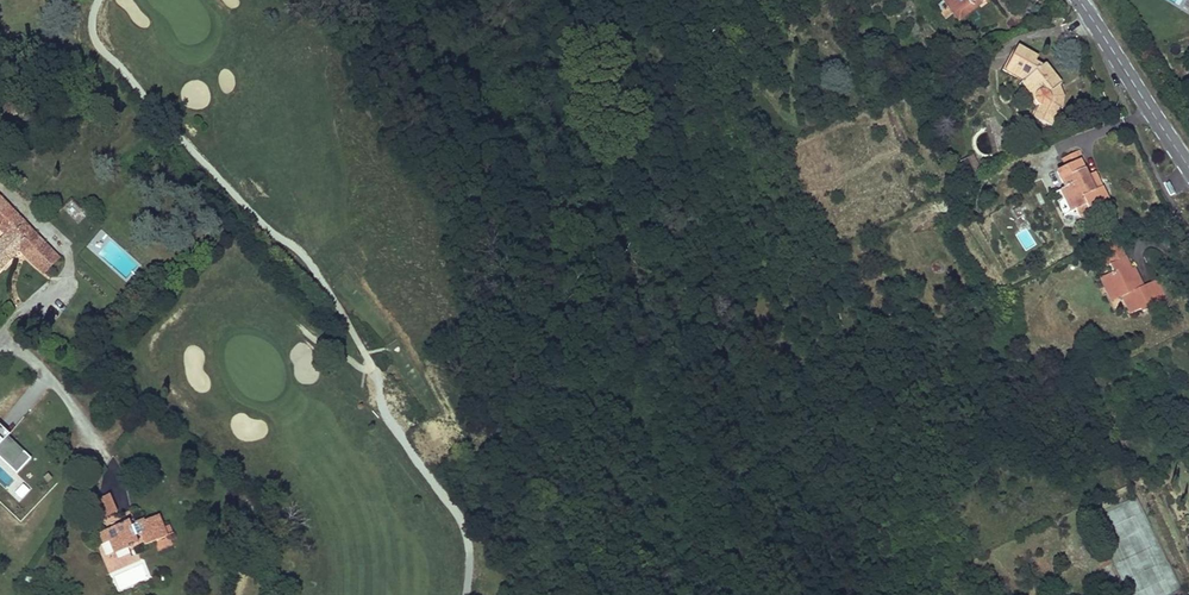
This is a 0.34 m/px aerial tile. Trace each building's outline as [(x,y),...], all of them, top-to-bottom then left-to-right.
[(906,5),(924,23),(928,19),(911,0),(906,5)] [(947,0),(911,0),(928,19),(924,23),(933,34),(950,17),(957,11),(963,18),(979,3),(976,0),(957,0),(952,5),(947,0)] [(957,24),(950,17),(933,34),(927,40),(933,46),(957,24)] [(933,34),(924,23),(917,29),(927,40),(933,34)] [(1016,74),(996,67),(987,96),(1008,103),(1006,108),(1025,123),(1028,119),(1029,131),(1050,129),(1049,109),(1041,102),(1045,96),(1047,93),(1024,77),(1021,82),(1015,79),(1016,74)] [(1052,102),(1045,96),(1041,102),(1049,109),(1052,109),(1052,102)] [(974,157),(960,164),(969,179),(982,171),(974,157)] [(1045,178),(1053,194),(1072,184),(1064,168),(1045,178)] [(934,189),(946,183),(942,176),(931,182),(934,189)] [(937,194),(948,188),(946,183),(934,189),(937,194)] [(1053,194),(1048,197),(1051,201),(1046,204),(1049,209),(1056,223),(1059,221),(1071,215),(1073,218),(1092,208),(1087,199),(1082,202),(1076,191),(1072,184),(1053,194)] [(1082,188),(1076,191),(1082,202),(1087,199),(1082,188)] [(69,200),(61,209),(77,224),(89,212),(81,204),(78,208),(69,200)] [(0,206),(0,237),(10,247),(0,257),(0,285),(25,261),(38,274),(52,260),(0,206)] [(1056,223),(1049,209),(1041,213),(1048,227),(1056,223)] [(1071,215),(1059,221),(1064,230),(1076,224),(1073,218),(1071,215)] [(1028,230),(1019,234),(1025,249),(1034,245),(1028,230)] [(1128,274),(1111,244),(1091,254),(1103,275),(1107,273),(1111,281),(1099,288),(1107,302),(1119,295),(1122,301),(1131,317),(1141,312),(1144,319),(1166,307),(1155,286),(1139,295),(1135,287),(1129,290),(1122,277),(1128,274)] [(64,272),(52,260),(38,274),(49,287),(64,272)] [(1135,287),(1128,274),(1122,277),(1129,290),(1135,287)] [(1110,308),(1122,301),(1119,295),(1107,302),(1110,308)] [(32,460),(0,429),(0,484),(19,503),(31,490),(17,476),(32,460)] [(110,496),(94,502),(102,522),(117,516),(110,496)] [(139,529),(110,539),(113,550),(118,548),(122,560),(146,552),(144,545),(150,543),(153,553),(175,546),(168,526),(152,531),(152,529),(140,533),(139,529)]
